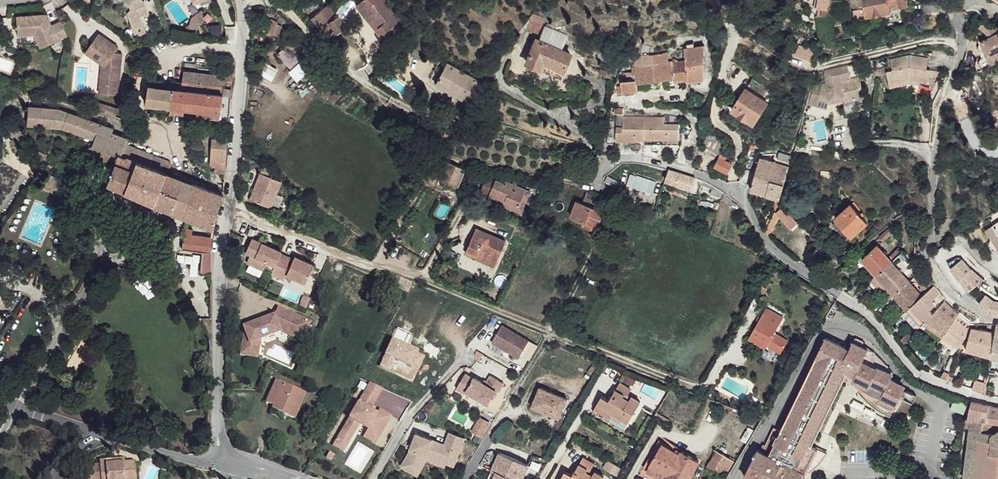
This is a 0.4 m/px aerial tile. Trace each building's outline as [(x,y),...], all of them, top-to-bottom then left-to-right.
[(128,3),(129,8),(126,13),(129,26),(141,23),(140,18),(148,16),(146,0),(144,1),(143,0),(125,0),(128,3)] [(361,1),(381,25),(379,27),(386,36),(403,23),(384,0),(362,0),(361,1)] [(819,17),(827,15),(829,0),(818,0),(817,8),(820,8),(819,17)] [(853,10),(856,10),(859,20),(891,13),(890,10),(908,5),(907,0),(851,0),(853,10)] [(361,1),(356,5),(383,39),(386,36),(379,27),(381,25),(361,1)] [(330,4),(321,11),(329,23),(339,16),(336,11),(330,4)] [(321,11),(313,18),(321,28),(329,23),(321,11)] [(66,36),(60,22),(50,26),(46,18),(40,20),(38,15),(14,17),(15,33),(31,32),(33,35),(40,49),(66,36)] [(348,27),(339,16),(329,23),(338,34),(348,27)] [(273,19),(266,32),(279,37),(283,26),(278,25),(279,21),(273,19)] [(329,23),(321,28),(331,40),(338,34),(329,23)] [(542,31),(527,25),(521,39),(535,45),(534,49),(532,47),(522,71),(536,78),(539,70),(560,79),(566,62),(558,59),(564,45),(540,35),(542,31)] [(977,27),(984,33),(987,39),(979,42),(990,66),(997,62),(997,38),(996,34),(996,25),(979,25),(977,27)] [(107,85),(106,93),(116,94),(121,53),(113,53),(116,47),(97,33),(83,52),(101,65),(103,67),(103,71),(99,71),(98,84),(107,85)] [(290,36),(276,60),(291,68),(305,45),(290,36)] [(419,42),(411,55),(420,60),(428,47),(419,42)] [(705,47),(684,50),(686,62),(689,82),(706,80),(705,47)] [(667,52),(654,54),(656,64),(669,62),(667,52)] [(650,54),(635,56),(637,67),(652,64),(650,54)] [(910,55),(890,59),(894,70),(887,72),(891,88),(910,85),(919,85),(919,80),(929,83),(930,78),(937,80),(939,72),(927,70),(929,59),(910,55)] [(287,69),(299,83),(313,71),(301,57),(287,69)] [(675,59),(672,61),(675,80),(675,82),(688,80),(686,62),(678,63),(678,61),(675,59)] [(637,67),(634,67),(634,72),(637,83),(675,80),(672,61),(669,62),(656,64),(652,64),(637,67)] [(482,84),(448,64),(436,85),(471,105),(482,84)] [(849,66),(826,71),(829,85),(843,82),(842,81),(852,79),(849,66)] [(615,74),(603,69),(601,74),(614,78),(615,74)] [(230,115),(233,73),(227,73),(226,77),(184,72),(182,83),(177,82),(176,89),(188,91),(185,110),(198,111),(218,114),(230,115)] [(634,72),(627,73),(629,81),(623,81),(623,86),(619,86),(620,94),(621,93),(624,93),(638,90),(637,83),(634,72)] [(829,85),(822,87),(818,106),(828,109),(830,103),(830,99),(845,97),(845,100),(845,103),(865,98),(861,79),(843,82),(829,85)] [(97,92),(106,93),(107,85),(98,84),(97,92)] [(811,104),(818,106),(822,87),(822,85),(816,86),(811,104)] [(171,108),(174,89),(149,86),(146,104),(171,108)] [(188,91),(176,89),(174,89),(171,108),(174,108),(185,110),(188,91)] [(746,90),(733,111),(754,125),(768,104),(746,90)] [(110,108),(97,104),(94,112),(107,116),(110,108)] [(171,211),(184,180),(169,174),(172,166),(163,162),(164,159),(135,148),(134,149),(128,147),(130,141),(112,133),(113,130),(60,110),(29,107),(28,125),(63,128),(95,140),(93,146),(118,156),(115,165),(108,184),(171,211)] [(120,111),(110,108),(107,116),(118,119),(120,111)] [(618,128),(624,128),(624,117),(646,117),(646,112),(624,110),(624,114),(617,114),(618,128)] [(218,114),(198,111),(197,118),(217,120),(217,119),(218,114)] [(665,115),(646,112),(646,117),(665,117),(665,125),(680,124),(680,118),(665,115)] [(624,128),(618,128),(618,144),(644,144),(645,144),(682,145),(682,140),(679,140),(680,124),(665,125),(665,117),(624,117),(624,128)] [(793,127),(782,125),(780,131),(792,134),(793,127)] [(728,140),(710,132),(703,149),(719,158),(723,151),(728,140)] [(213,137),(212,155),(226,156),(228,138),(213,137)] [(101,159),(115,165),(118,156),(93,146),(87,149),(85,151),(101,157),(101,159)] [(723,151),(719,158),(725,162),(729,153),(723,151)] [(793,155),(779,151),(777,159),(791,162),(793,155)] [(210,166),(216,168),(226,171),(226,156),(212,155),(210,166)] [(725,162),(719,158),(714,168),(728,175),(733,165),(725,162)] [(789,167),(760,159),(751,191),(781,199),(785,184),(789,167)] [(442,180),(457,186),(465,170),(447,162),(444,169),(440,179),(442,180)] [(431,175),(440,179),(444,169),(436,165),(431,175)] [(214,173),(225,177),(226,171),(216,168),(214,173)] [(61,179),(71,183),(74,175),(64,170),(61,179)] [(670,170),(670,172),(666,181),(693,190),(696,178),(670,170)] [(282,182),(261,173),(251,200),(272,208),(272,206),(279,209),(284,198),(277,195),(282,182)] [(633,189),(637,177),(631,175),(627,187),(633,190),(633,189)] [(637,176),(637,177),(633,189),(639,191),(644,178),(637,176)] [(620,183),(608,177),(605,183),(616,189),(620,183)] [(650,180),(644,178),(639,191),(646,193),(650,180)] [(521,201),(527,204),(532,193),(506,181),(504,185),(495,181),(495,183),(487,179),(480,192),(504,202),(505,201),(518,207),(521,201)] [(196,185),(184,180),(171,211),(184,217),(197,185),(196,185)] [(455,191),(457,186),(442,180),(440,185),(455,191)] [(656,182),(650,180),(646,193),(652,195),(656,182)] [(708,184),(701,180),(700,184),(713,190),(714,187),(708,184)] [(194,221),(206,189),(197,185),(184,217),(190,219),(194,221)] [(723,193),(714,187),(713,190),(711,195),(721,199),(723,193)] [(224,195),(206,189),(194,221),(215,228),(218,210),(224,195)] [(587,193),(583,204),(596,208),(600,199),(600,198),(587,193)] [(732,198),(725,194),(722,202),(738,208),(739,204),(738,202),(736,201),(732,198)] [(600,199),(596,208),(605,211),(625,220),(629,210),(600,199)] [(786,200),(780,207),(799,223),(804,216),(786,200)] [(522,215),(527,204),(521,201),(518,207),(505,201),(504,202),(503,206),(522,215)] [(605,211),(596,208),(583,204),(578,202),(572,217),(589,224),(588,226),(597,230),(605,211)] [(838,220),(834,224),(846,239),(851,235),(852,237),(868,223),(863,217),(866,215),(855,202),(836,218),(838,220)] [(778,207),(765,232),(769,237),(783,209),(780,207),(779,206),(778,207)] [(988,232),(993,240),(997,247),(997,226),(988,232)] [(212,252),(213,239),(192,236),(193,230),(186,228),(184,234),(183,250),(203,253),(202,273),(211,274),(212,252)] [(888,229),(880,237),(883,241),(888,237),(892,233),(888,229)] [(466,253),(476,257),(478,254),(497,262),(506,242),(477,230),(466,253)] [(892,233),(888,237),(897,251),(902,246),(894,231),(892,233)] [(281,254),(282,254),(252,241),(246,254),(252,257),(249,265),(264,271),(265,268),(273,272),(280,257),(281,254)] [(877,245),(862,260),(887,288),(921,326),(922,326),(924,323),(933,313),(926,305),(929,303),(891,262),(902,251),(902,246),(897,251),(889,259),(886,255),(888,254),(885,251),(883,252),(877,245)] [(281,254),(280,257),(293,263),(294,260),(281,254)] [(478,254),(476,257),(475,259),(494,268),(497,262),(478,254)] [(273,272),(272,276),(285,281),(287,276),(288,274),(307,282),(316,286),(323,270),(295,258),(294,260),(293,263),(280,257),(273,272)] [(950,267),(968,292),(982,282),(964,257),(950,267)] [(923,273),(918,277),(924,288),(923,288),(928,294),(933,289),(923,273)] [(288,274),(287,276),(306,285),(307,282),(288,274)] [(405,291),(408,281),(394,276),(390,285),(404,291),(405,291)] [(877,276),(871,281),(882,292),(887,288),(877,276)] [(413,283),(408,281),(405,291),(409,293),(413,283)] [(856,283),(847,293),(854,297),(862,289),(856,283)] [(982,296),(979,311),(997,315),(997,299),(982,296)] [(924,323),(943,336),(958,313),(945,301),(933,313),(924,323)] [(275,316),(270,318),(270,320),(280,317),(287,320),(290,314),(287,312),(278,308),(275,316)] [(784,318),(768,309),(750,339),(766,349),(768,346),(781,354),(789,342),(775,334),(784,318)] [(958,313),(943,336),(959,347),(963,341),(967,335),(973,323),(971,323),(958,313)] [(244,330),(240,356),(258,358),(260,339),(282,333),(294,338),(298,329),(307,333),(311,323),(290,314),(287,320),(280,317),(270,320),(270,318),(243,326),(244,330)] [(503,327),(492,344),(493,344),(512,355),(520,360),(530,342),(503,327)] [(972,328),(968,342),(966,349),(991,356),(995,332),(987,330),(972,328)] [(298,329),(294,338),(303,342),(307,333),(298,329)] [(842,356),(844,352),(843,349),(842,349),(834,342),(830,340),(823,343),(816,358),(830,365),(836,353),(842,356)] [(868,350),(851,344),(846,347),(845,350),(844,352),(842,356),(836,368),(847,373),(843,381),(867,389),(880,395),(876,404),(894,411),(907,390),(892,380),(894,375),(861,362),(868,350)] [(830,365),(836,368),(842,356),(836,353),(830,365)] [(951,356),(941,377),(946,379),(948,375),(956,359),(951,356)] [(830,365),(816,358),(786,419),(779,435),(778,434),(774,442),(775,443),(769,455),(796,468),(808,443),(812,445),(815,440),(843,381),(847,373),(836,368),(830,365)] [(466,393),(467,392),(489,405),(498,391),(500,392),(505,383),(492,376),(487,385),(475,378),(475,379),(467,374),(458,389),(466,393)] [(975,379),(972,388),(986,394),(987,384),(975,379)] [(307,394),(290,386),(276,380),(266,402),(274,405),(285,410),(284,413),(296,419),(307,394)] [(632,390),(621,383),(610,401),(603,397),(593,412),(610,422),(614,415),(628,423),(641,402),(633,397),(630,401),(624,397),(626,394),(628,396),(632,390)] [(384,389),(371,384),(341,435),(352,440),(361,425),(369,429),(368,432),(380,439),(393,417),(381,410),(378,414),(372,410),(369,408),(371,404),(374,406),(384,389)] [(541,388),(536,400),(545,404),(542,412),(560,419),(568,400),(541,388)] [(970,401),(959,396),(957,401),(969,407),(970,401)] [(545,404),(536,400),(533,408),(542,412),(545,404)] [(988,405),(970,401),(969,407),(966,419),(994,423),(996,407),(988,405)] [(272,408),(284,413),(285,410),(274,405),(272,408)] [(460,423),(462,411),(453,410),(451,421),(460,423)] [(718,451),(736,462),(762,420),(738,411),(715,450),(718,451)] [(670,420),(657,413),(656,415),(669,423),(670,420)] [(471,433),(483,437),(490,421),(478,416),(471,433)] [(966,419),(965,426),(970,427),(963,478),(997,478),(997,424),(994,423),(966,419)] [(368,432),(366,435),(378,442),(380,439),(368,432)] [(464,439),(449,434),(445,446),(454,449),(448,464),(455,467),(464,439)] [(341,435),(334,447),(345,453),(352,440),(341,435)] [(417,436),(415,443),(421,445),(425,444),(427,439),(417,436)] [(684,452),(684,450),(663,437),(643,470),(659,478),(667,478),(669,477),(651,466),(664,444),(682,454),(684,452)] [(421,445),(415,443),(412,451),(413,452),(403,468),(414,474),(425,456),(448,464),(454,449),(445,446),(427,439),(425,444),(421,445)] [(796,468),(803,471),(815,447),(812,445),(808,443),(796,468)] [(684,452),(682,454),(664,444),(651,466),(669,477),(667,478),(668,478),(690,478),(700,462),(684,452)] [(769,455),(758,450),(756,453),(755,453),(754,455),(755,455),(745,476),(751,478),(803,478),(806,473),(803,471),(796,468),(769,455)] [(709,467),(727,478),(736,462),(718,451),(709,467)] [(528,467),(501,454),(493,471),(500,474),(497,478),(523,478),(528,467)] [(446,468),(448,464),(425,456),(414,474),(419,476),(428,461),(446,468)] [(584,458),(573,475),(566,471),(562,478),(603,478),(604,476),(596,472),(594,475),(588,472),(589,469),(592,470),(596,464),(584,458)] [(136,462),(126,463),(115,464),(115,460),(101,462),(101,465),(92,466),(93,474),(88,475),(89,478),(137,478),(136,462)]
